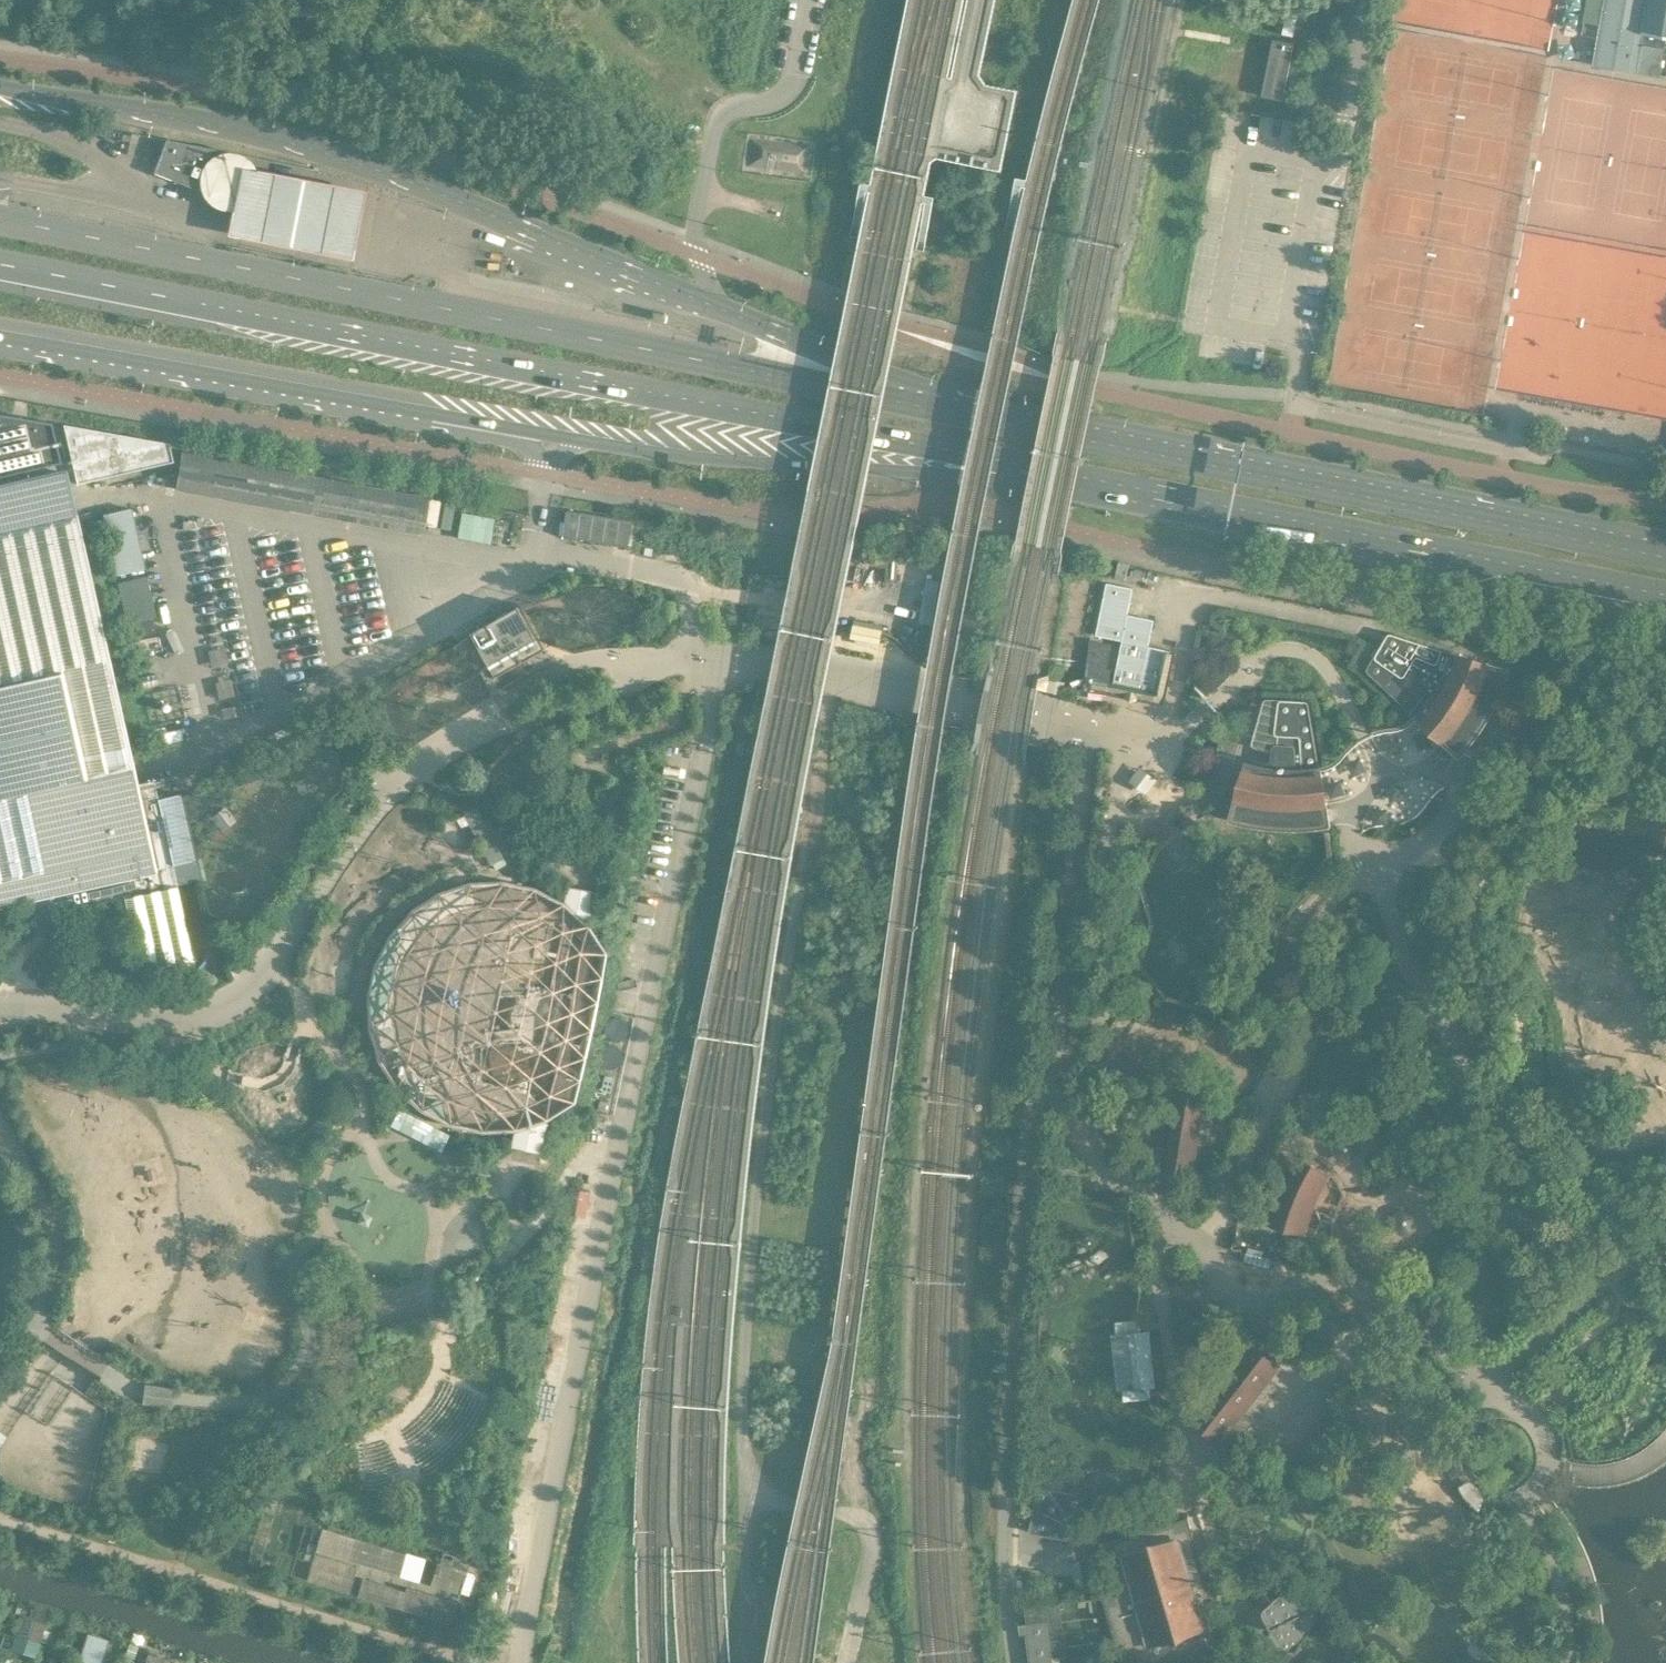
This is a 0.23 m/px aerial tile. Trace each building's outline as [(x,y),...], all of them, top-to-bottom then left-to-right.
[(1601,21),(1605,0),(1587,0),(1584,18),(1601,21)] [(1595,64),(1659,76),(1665,37),(1665,0),(1606,0),(1595,64)] [(1293,36),(1299,10),(1288,8),(1282,34),(1293,36)] [(1294,43),(1273,39),(1262,96),(1283,100),(1294,43)] [(153,172),(201,191),(205,192),(221,150),(165,139),(153,172)] [(366,190),(242,164),(228,231),(351,258),(366,190)] [(61,463),(51,422),(0,414),(0,477),(61,463)] [(177,446),(71,428),(85,487),(181,465),(177,446)] [(441,500),(192,455),(186,491),(434,536),(441,500)] [(74,514),(63,464),(0,479),(0,906),(28,900),(29,906),(41,915),(45,914),(52,913),(54,912),(124,896),(140,972),(174,965),(193,961),(175,885),(172,875),(155,797),(151,776),(133,779),(74,514)] [(143,569),(129,508),(103,514),(117,575),(143,569)] [(627,546),(631,520),(565,510),(561,536),(627,546)] [(459,511),(455,537),(493,543),(497,518),(459,511)] [(155,616),(145,576),(119,582),(128,623),(155,616)] [(1164,707),(1175,655),(1148,649),(1153,623),(1127,618),(1132,591),(1106,586),(1095,638),(1121,644),(1110,696),(1164,707)] [(517,603),(467,632),(481,658),(485,664),(492,676),(543,648),(517,603)] [(885,625),(855,618),(853,626),(851,637),(881,644),(884,631),(885,625)] [(1495,701),(1502,686),(1508,670),(1451,652),(1451,653),(1442,650),(1392,633),(1391,633),(1390,633),(1389,633),(1388,634),(1387,634),(1387,635),(1375,655),(1375,656),(1375,657),(1375,658),(1375,659),(1376,660),(1395,673),(1400,676),(1400,677),(1401,677),(1402,677),(1403,677),(1404,676),(1405,675),(1412,663),(1419,668),(1412,680),(1412,682),(1412,684),(1425,693),(1423,695),(1418,701),(1410,711),(1414,715),(1416,717),(1443,742),(1448,747),(1458,755),(1458,754),(1469,743),(1479,729),(1482,724),(1488,715),(1491,709),(1495,701)] [(1105,661),(1101,660),(1104,641),(1087,639),(1081,681),(1083,682),(1102,684),(1102,681),(1104,665),(1105,661)] [(492,676),(485,664),(477,669),(490,693),(495,690),(499,688),(549,659),(546,653),(543,648),(492,676)] [(1235,797),(1229,818),(1239,821),(1241,821),(1246,822),(1262,825),(1279,827),(1296,827),(1312,826),(1323,825),(1329,824),(1327,814),(1320,770),(1319,766),(1309,704),(1308,703),(1308,702),(1307,702),(1307,701),(1306,701),(1305,701),(1282,700),(1281,700),(1280,700),(1279,700),(1279,701),(1278,701),(1278,702),(1278,703),(1274,731),(1274,732),(1274,733),(1275,733),(1275,734),(1276,735),(1277,735),(1278,735),(1277,744),(1275,744),(1273,745),(1272,746),(1269,766),(1258,764),(1245,761),(1235,797)] [(1416,717),(1414,715),(1410,718),(1408,720),(1406,721),(1405,722),(1404,723),(1403,723),(1402,723),(1400,724),(1399,724),(1397,725),(1395,725),(1393,725),(1390,725),(1389,726),(1386,726),(1384,726),(1381,727),(1379,727),(1376,728),(1373,730),(1370,731),(1366,733),(1362,735),(1360,736),(1358,737),(1357,738),(1353,741),(1350,743),(1348,746),(1345,748),(1344,750),(1342,753),(1340,755),(1338,756),(1336,758),(1334,760),(1332,761),(1329,762),(1326,763),(1323,764),(1319,764),(1320,768),(1324,768),(1327,767),(1331,765),(1335,764),(1338,761),(1341,759),(1343,756),(1347,753),(1349,749),(1352,747),(1356,743),(1360,741),(1361,740),(1368,735),(1371,734),(1373,733),(1377,732),(1382,730),(1386,730),(1390,729),(1396,729),(1399,728),(1403,727),(1407,725),(1409,723),(1412,721),(1414,719),(1416,717)] [(290,724),(282,728),(286,735),(294,731),(290,724)] [(175,732),(154,736),(156,747),(177,743),(175,732)] [(274,733),(265,737),(269,744),(277,739),(274,733)] [(1144,792),(1155,778),(1141,767),(1130,781),(1144,792)] [(483,793),(490,778),(488,777),(484,775),(480,773),(475,771),(468,787),(473,789),(477,791),(481,793),(483,793)] [(201,879),(183,793),(155,797),(175,885),(191,881),(201,879)] [(479,842),(489,861),(502,855),(482,819),(476,807),(464,814),(479,842)] [(565,884),(562,903),(533,888),(520,886),(501,882),(469,884),(438,894),(411,912),(389,936),(375,965),(368,997),(370,1029),(381,1060),(399,1087),(423,1109),(452,1123),(484,1130),(493,1129),(516,1128),(512,1146),(525,1149),(540,1151),(547,1117),(574,1099),(604,951),(586,924),(593,890),(577,887),(571,886),(565,884)] [(1194,926),(1185,945),(1195,950),(1204,931),(1194,926)] [(1210,929),(1207,946),(1219,950),(1223,931),(1210,929)] [(186,1040),(175,1040),(164,1041),(165,1052),(176,1051),(176,1057),(184,1057),(184,1046),(186,1046),(186,1040)] [(1186,1176),(1198,1095),(1178,1092),(1171,1133),(1165,1172),(1181,1175),(1186,1176)] [(447,1135),(399,1110),(393,1122),(441,1146),(443,1141),(447,1135)] [(1346,1135),(1338,1137),(1333,1142),(1331,1150),(1334,1157),(1340,1162),(1348,1162),(1355,1158),(1358,1152),(1358,1144),(1353,1138),(1346,1135)] [(1323,1190),(1331,1175),(1298,1157),(1292,1167),(1286,1180),(1280,1195),(1277,1207),(1272,1225),(1296,1233),(1306,1236),(1307,1233),(1313,1214),(1315,1209),(1318,1201),(1323,1190)] [(1406,1208),(1398,1210),(1393,1215),(1391,1223),(1394,1230),(1400,1235),(1408,1235),(1415,1231),(1418,1224),(1418,1217),(1413,1211),(1406,1208)] [(1246,1251),(1243,1261),(1269,1267),(1271,1259),(1273,1253),(1247,1246),(1246,1251)] [(1150,1387),(1156,1387),(1150,1330),(1141,1331),(1140,1324),(1140,1318),(1114,1321),(1116,1333),(1110,1334),(1116,1390),(1123,1390),(1124,1401),(1151,1399),(1151,1398),(1150,1393),(1150,1387)] [(1220,1445),(1279,1370),(1256,1353),(1198,1427),(1220,1445)] [(1582,1393),(1570,1379),(1565,1383),(1577,1397),(1582,1393)] [(141,1404),(173,1408),(173,1406),(174,1398),(175,1389),(176,1386),(170,1386),(149,1383),(144,1382),(144,1383),(143,1393),(141,1402),(141,1404)] [(1606,1390),(1593,1403),(1599,1409),(1612,1396),(1606,1390)] [(1539,1404),(1548,1413),(1551,1410),(1542,1400),(1539,1404)] [(1579,1408),(1564,1414),(1567,1423),(1583,1417),(1579,1408)] [(135,1435),(130,1469),(164,1474),(169,1440),(135,1435)] [(1031,1520),(1028,1532),(1073,1542),(1084,1496),(1038,1486),(1031,1520)] [(1207,1592),(1202,1573),(1186,1518),(1181,1519),(1102,1542),(1115,1587),(1101,1591),(1118,1651),(1122,1662),(1208,1662),(1211,1662),(1206,1644),(1221,1640),(1207,1592)] [(424,1558),(321,1528),(314,1550),(418,1581),(424,1558)] [(459,1593),(466,1571),(450,1566),(453,1555),(442,1552),(438,1563),(436,1562),(429,1584),(459,1593)] [(357,1566),(314,1553),(306,1579),(349,1592),(357,1566)] [(362,1577),(356,1595),(449,1623),(456,1601),(406,1585),(404,1590),(362,1577)] [(1319,1619),(1303,1586),(1300,1586),(1282,1591),(1281,1592),(1273,1600),(1261,1611),(1272,1624),(1269,1625),(1272,1635),(1278,1652),(1286,1651),(1294,1651),(1319,1619)] [(1055,1657),(1068,1655),(1060,1600),(1025,1605),(1028,1623),(1021,1624),(1022,1634),(1026,1633),(1030,1662),(1056,1662),(1055,1657)] [(20,1618),(14,1637),(38,1644),(44,1625),(20,1618)] [(78,1659),(92,1662),(100,1662),(107,1640),(90,1635),(89,1639),(92,1640),(88,1651),(82,1648),(78,1659)] [(144,1662),(166,1662),(155,1659),(156,1656),(148,1653),(144,1662)]
